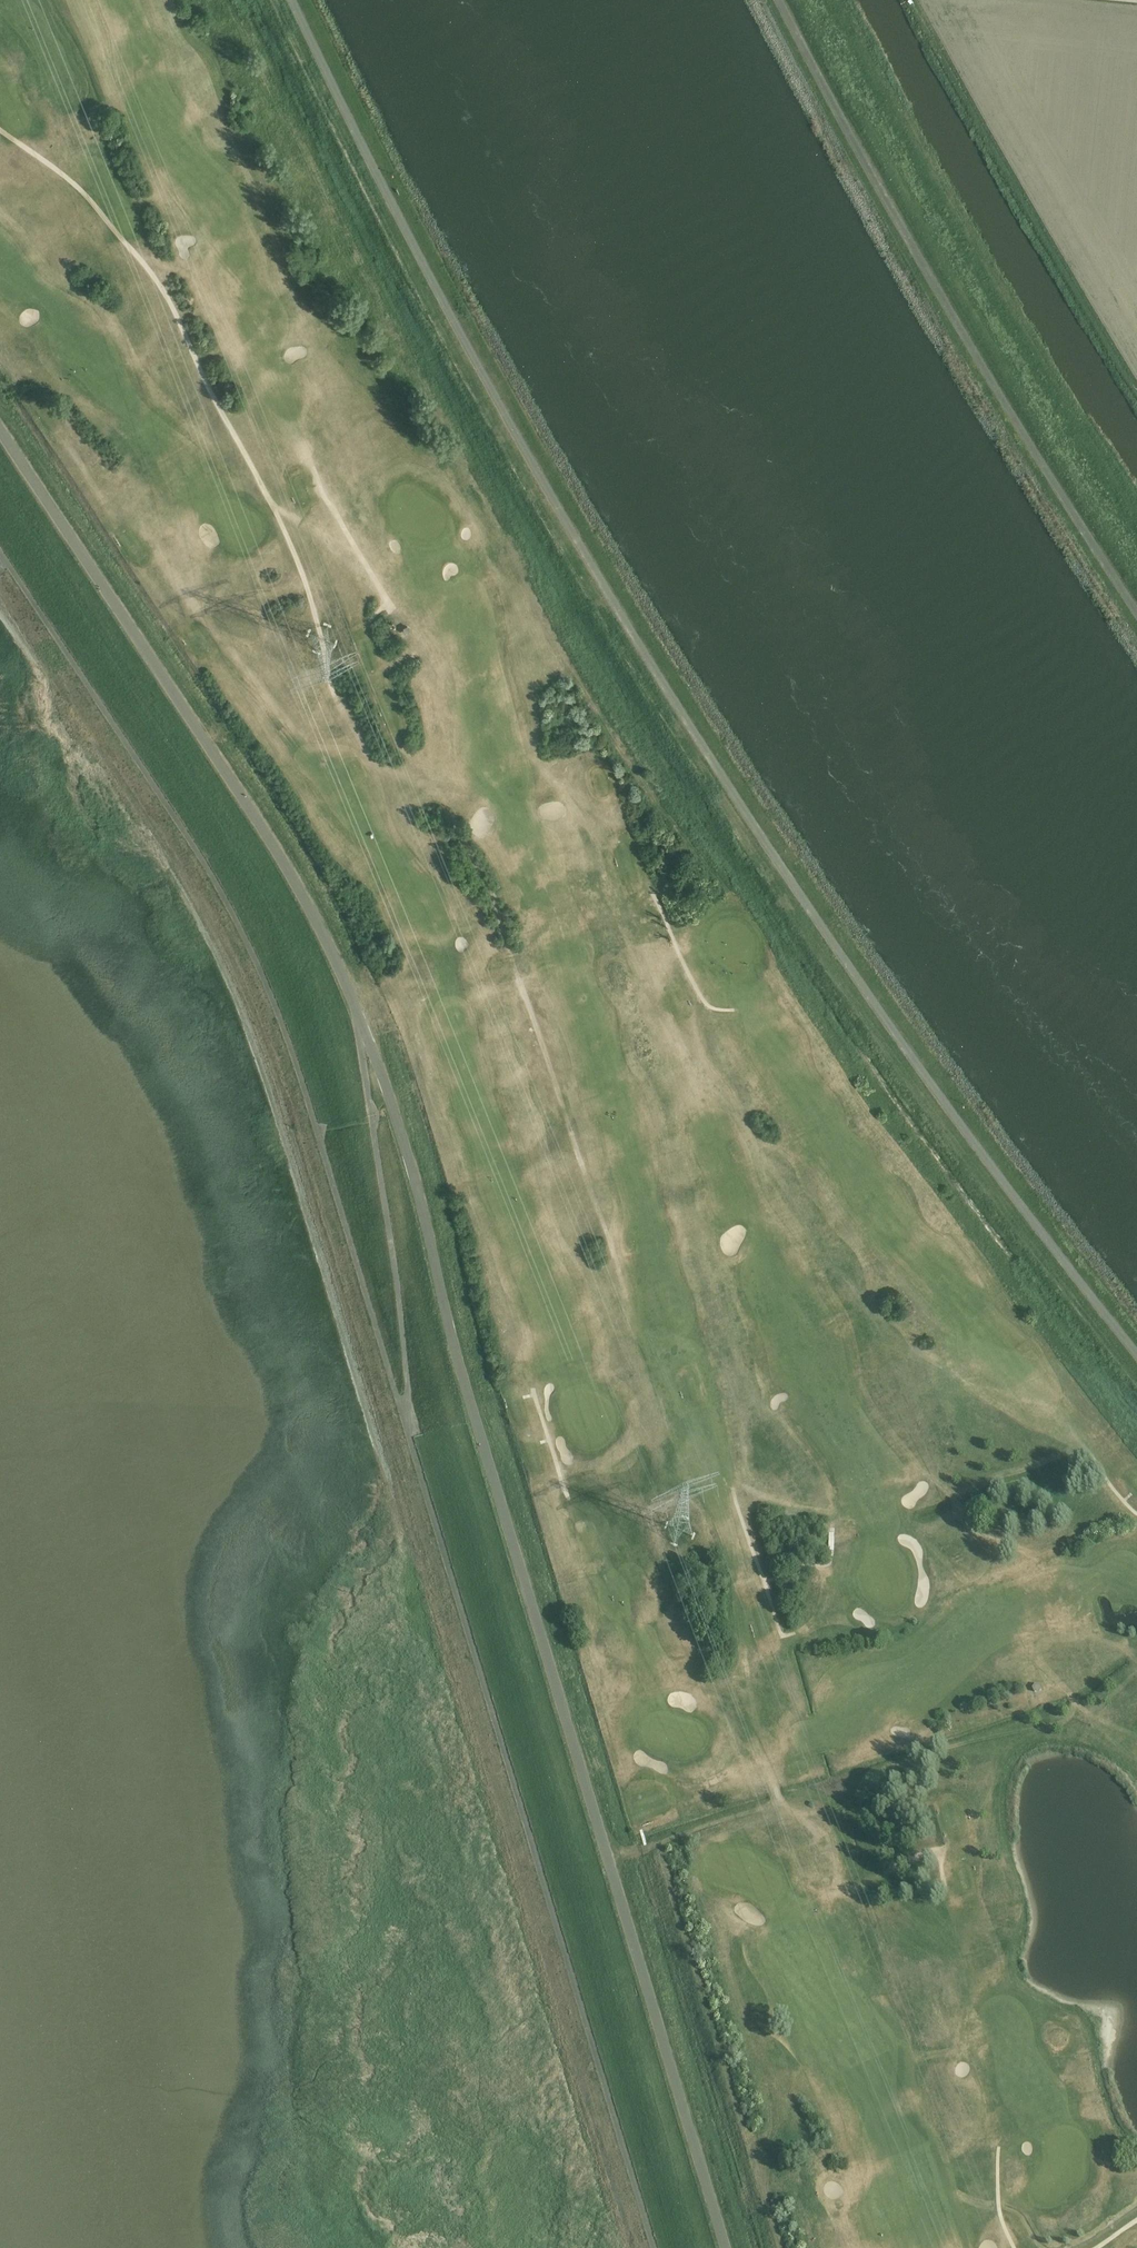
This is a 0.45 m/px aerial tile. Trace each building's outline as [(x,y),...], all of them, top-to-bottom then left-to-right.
[(191,258),(188,245),(180,247),(183,260),(191,258)]
